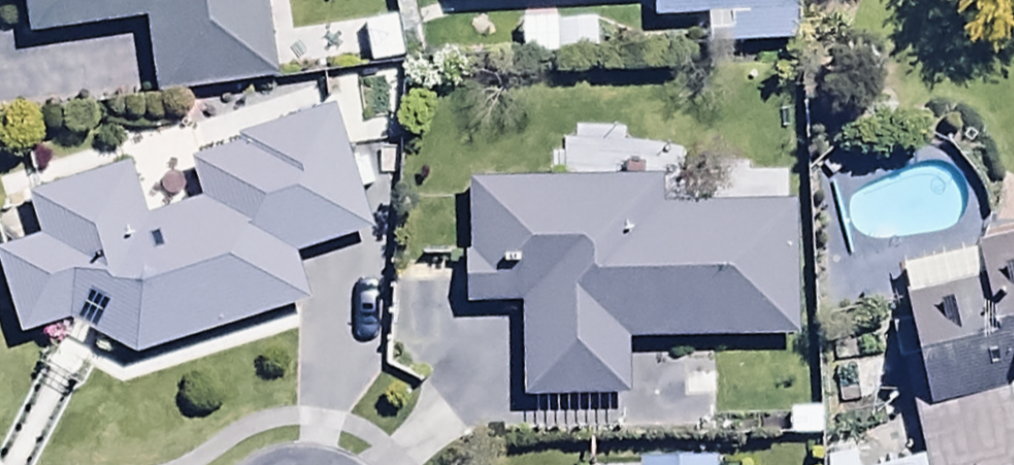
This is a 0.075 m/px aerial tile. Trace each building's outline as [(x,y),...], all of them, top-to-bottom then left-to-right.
[(161,104),(281,91),(271,0),(0,0),(0,6),(32,3),(35,40),(155,30),(161,104)] [(458,10),(657,1),(658,27),(710,24),(711,53),(803,49),(801,0),(457,0),(458,10)] [(398,20),(363,26),(372,77),(407,71),(398,20)] [(598,26),(523,31),(525,72),(600,67),(598,26)] [(75,331),(138,368),(315,312),(300,265),(377,240),(338,120),(330,122),(329,118),(241,147),(245,161),(197,176),(208,213),(151,231),(133,173),(34,204),(48,247),(1,262),(28,346),(75,331)] [(666,187),(472,188),(472,316),(527,316),(527,409),(631,408),(631,348),(803,347),(802,214),(666,216),(666,187)] [(910,409),(926,464),(1013,464),(1013,410),(1013,407),(1013,258),(979,268),(986,291),(912,312),(938,401),(910,409)] [(713,377),(650,393),(659,423),(721,407),(713,377)]
